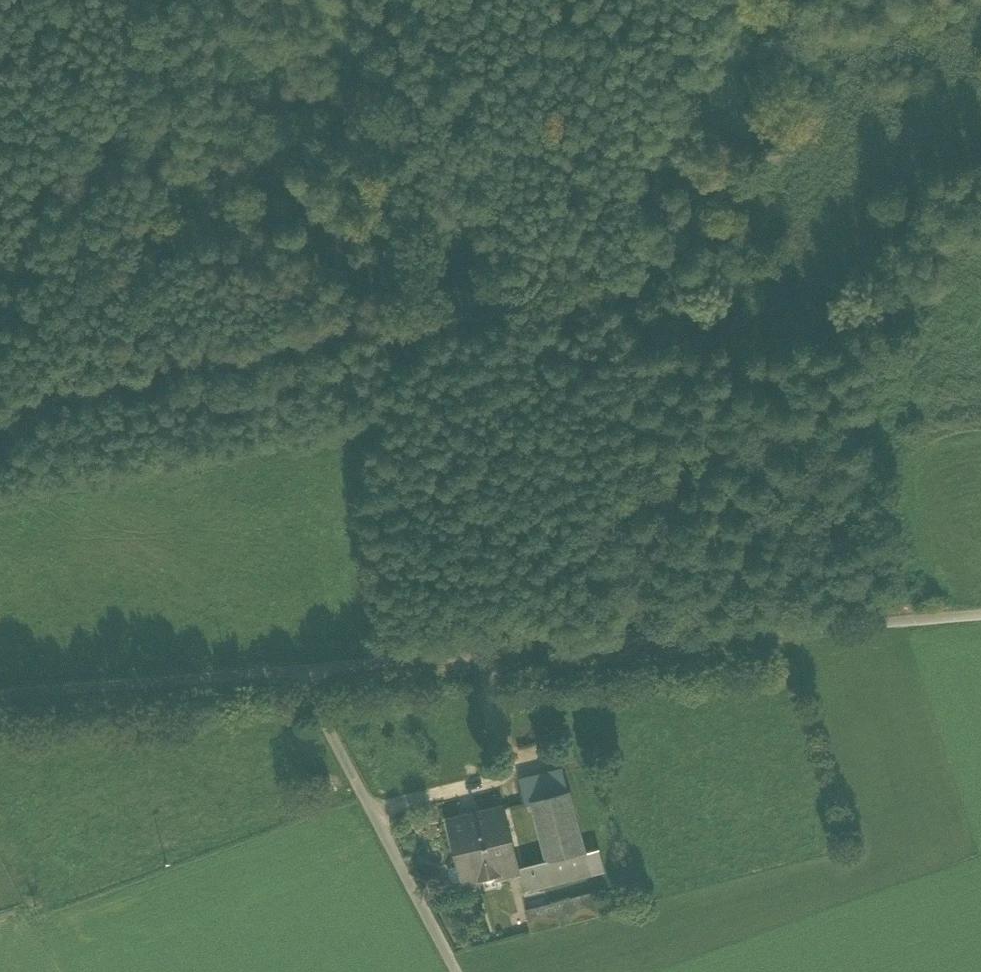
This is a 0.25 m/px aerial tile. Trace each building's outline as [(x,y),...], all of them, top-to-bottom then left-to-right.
[(525,806),(533,804),(532,800),(566,791),(562,773),(519,784),(525,806)] [(583,853),(566,791),(532,800),(533,804),(549,862),(583,853)] [(518,870),(505,820),(512,818),(509,806),(447,823),(450,835),(459,868),(452,870),(449,874),(451,881),(455,883),(462,881),(463,885),(514,871),(518,870)] [(599,849),(583,853),(588,875),(604,871),(599,849)] [(583,853),(549,862),(554,884),(588,875),(583,853)] [(520,893),(554,884),(549,862),(518,870),(514,871),(520,893)] [(525,913),(530,933),(598,916),(593,896),(525,913)]
